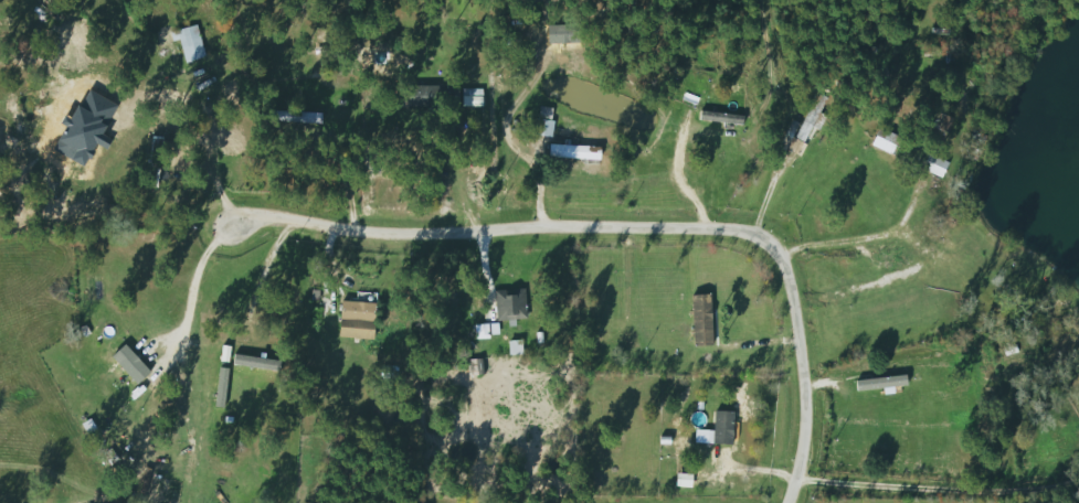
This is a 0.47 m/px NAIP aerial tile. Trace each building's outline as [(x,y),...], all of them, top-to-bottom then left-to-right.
[(170,32),(172,42),(178,41),(183,63),(204,57),(196,25),(170,32)] [(405,107),(456,108),(457,86),(406,85),(405,107)] [(481,89),(461,89),(461,106),(481,106),(481,89)] [(791,136),(803,144),(832,103),(820,94),(791,136)] [(554,110),(537,107),(533,136),(549,138),(554,110)] [(268,122),(320,122),(320,112),(268,112),(268,122)] [(918,165),(924,147),(885,134),(879,152),(918,165)] [(547,158),(584,158),(584,146),(547,146),(547,158)] [(494,290),(494,320),(525,320),(525,290),(494,290)] [(710,345),(709,294),(690,294),(691,346),(710,345)] [(338,322),(375,323),(376,304),(339,302),(338,322)] [(507,335),(507,355),(520,355),(520,335),(507,335)] [(133,373),(111,346),(96,358),(118,385),(133,373)] [(712,445),(732,445),(732,412),(712,412),(712,445)]
